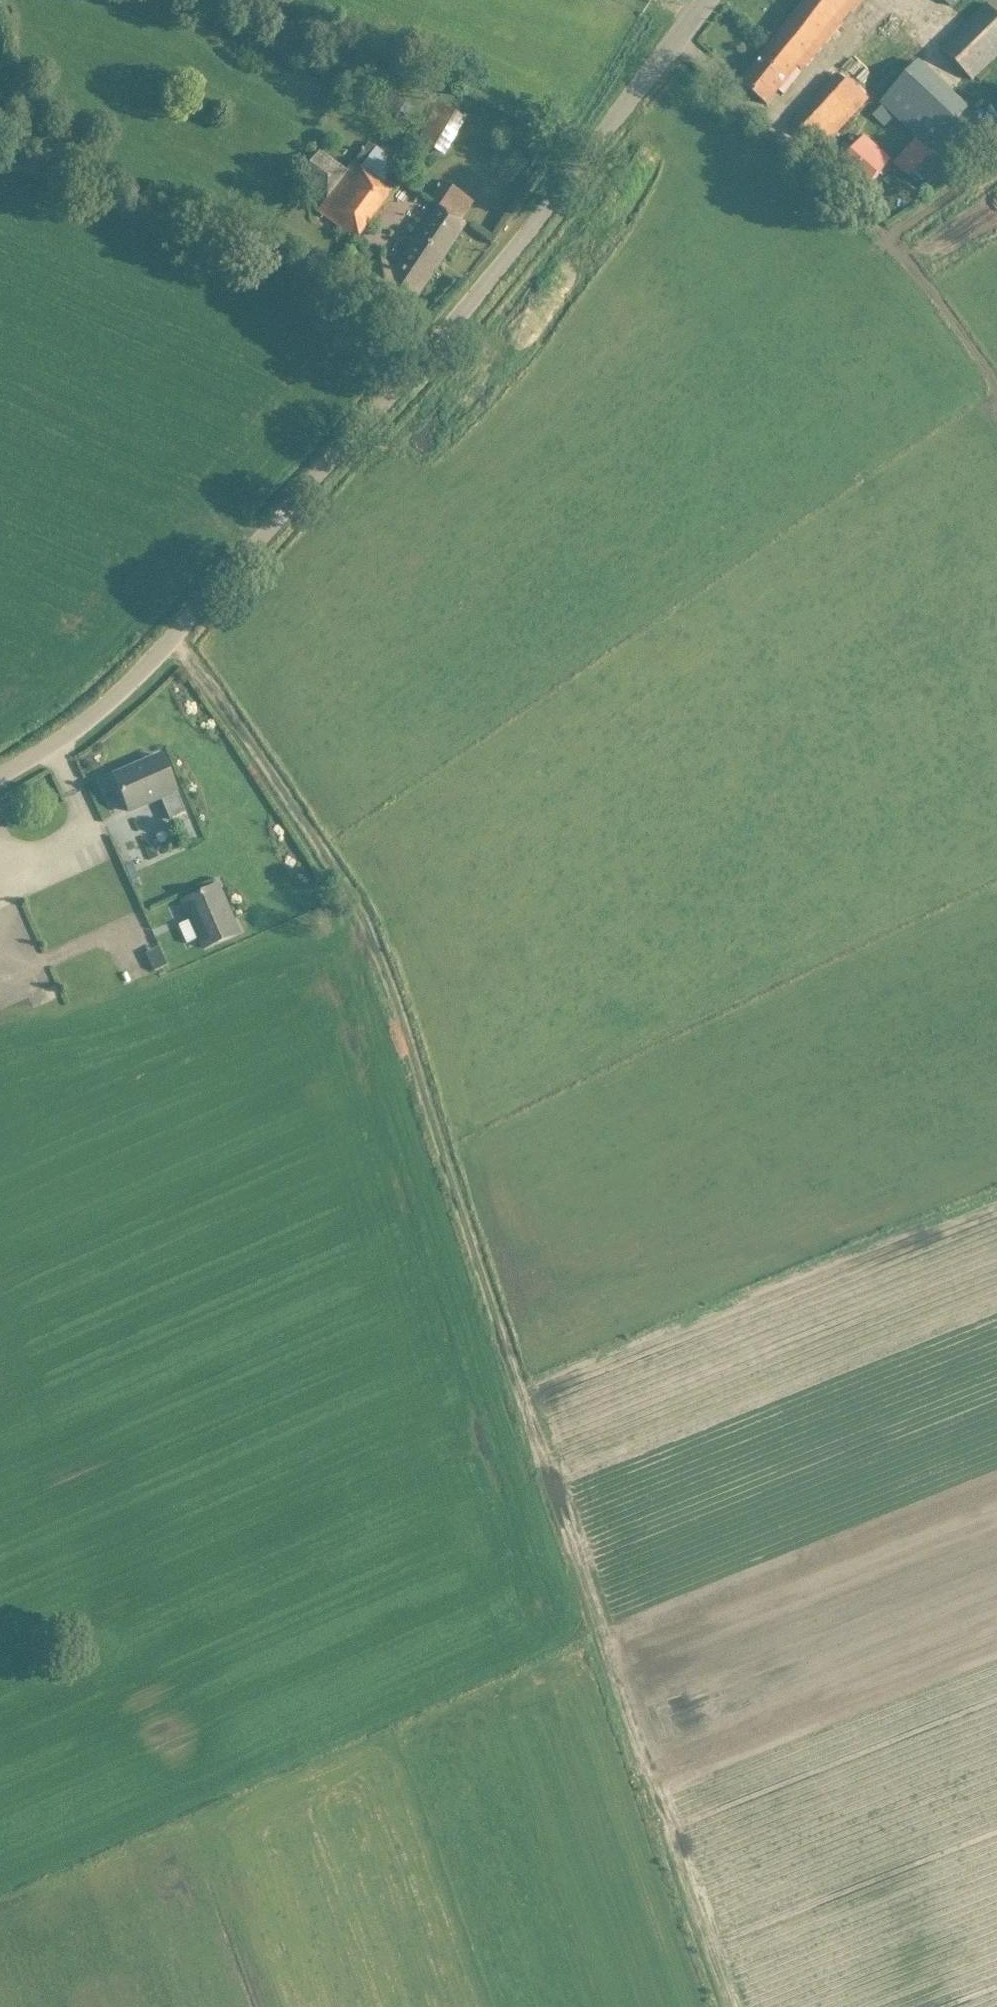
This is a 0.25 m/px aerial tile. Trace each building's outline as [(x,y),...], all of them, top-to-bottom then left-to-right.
[(757,97),(768,105),(797,68),(802,71),(862,0),(809,0),(741,84),(757,97)] [(942,49),(972,80),(996,56),(996,14),(988,4),(942,49)] [(891,17),(793,124),(821,149),(920,45),(891,17)] [(881,103),(930,149),(948,165),(985,125),(919,63),(881,103)] [(379,110),(390,119),(393,115),(395,117),(400,111),(406,116),(413,108),(392,92),(389,95),(384,90),(375,101),(381,106),(379,110)] [(439,102),(427,126),(452,142),(466,118),(439,102)] [(865,137),(839,165),(866,189),(891,161),(865,137)] [(916,139),(894,164),(912,179),(934,154),(916,139)] [(317,212),(356,241),(408,171),(368,142),(347,171),(319,151),(298,179),(326,200),(317,212)] [(355,295),(382,313),(399,324),(465,224),(460,221),(473,202),(442,181),(429,201),(437,207),(414,237),(393,268),(379,258),(355,295)] [(113,777),(121,795),(128,812),(161,799),(170,820),(185,813),(174,787),(162,760),(134,773),(132,769),(113,777)] [(218,883),(180,900),(202,949),(240,933),(218,883)]
